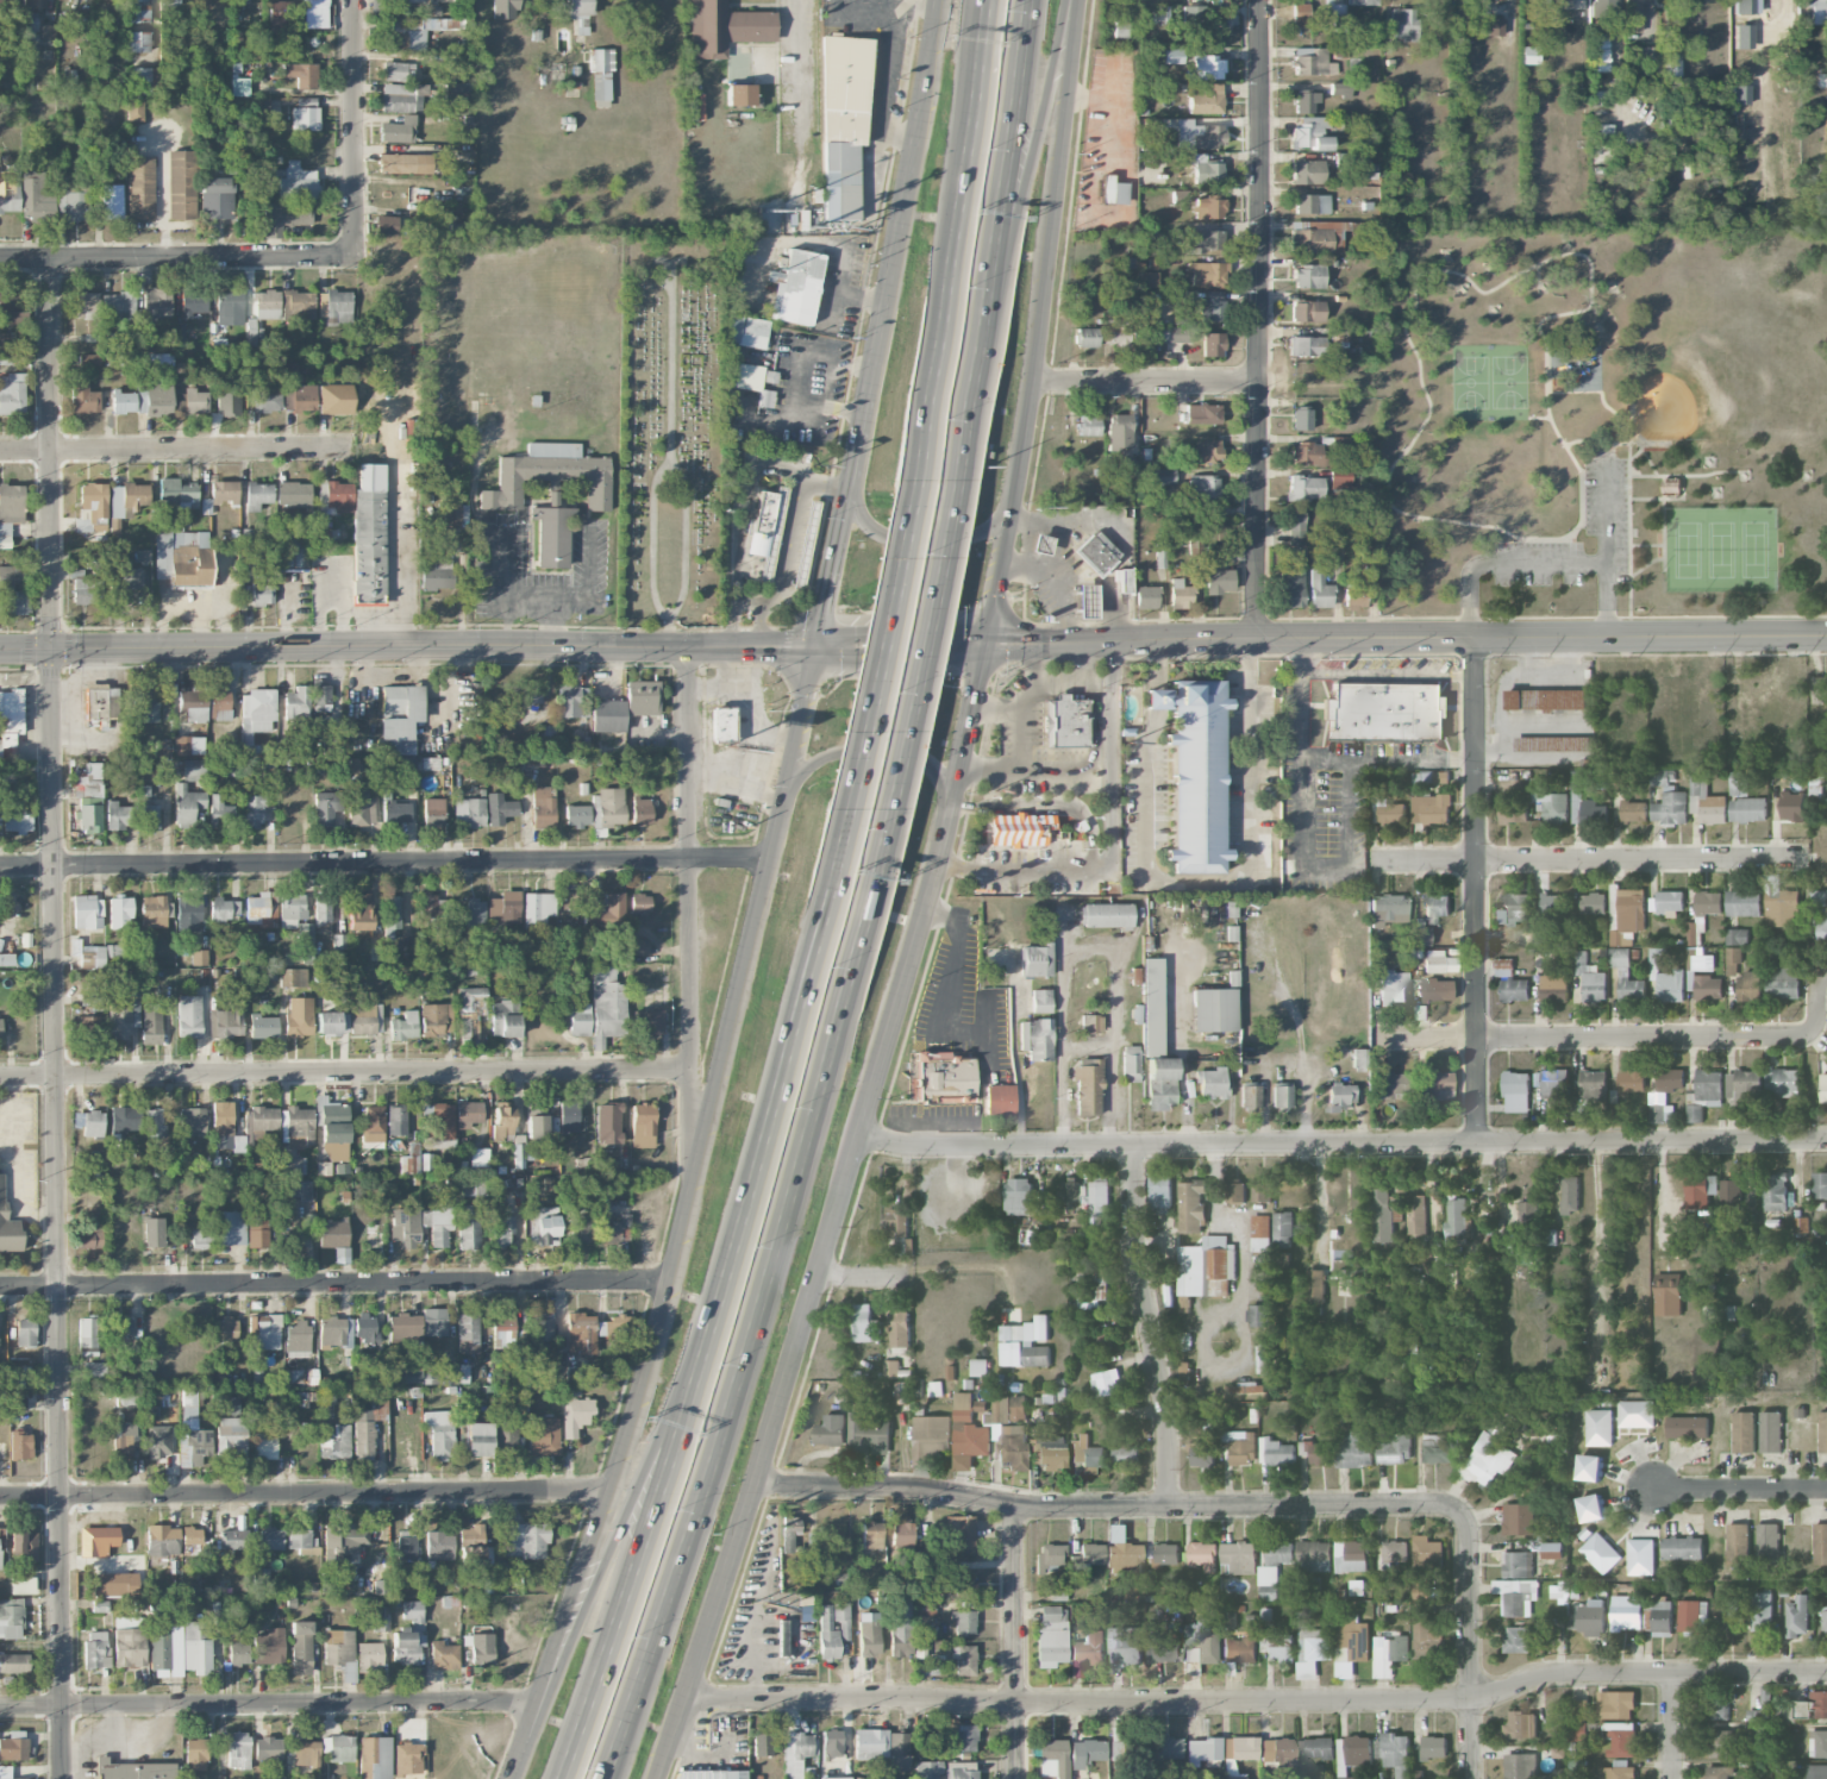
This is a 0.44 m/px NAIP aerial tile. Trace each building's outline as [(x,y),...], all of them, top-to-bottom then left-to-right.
[(46,8),(46,0),(24,0),(24,8),(46,8)] [(201,22),(219,23),(220,0),(202,0),(201,22)] [(371,10),(389,10),(388,0),(371,0),(371,10)] [(516,19),(517,0),(492,0),(492,18),(516,19)] [(576,16),(577,36),(590,35),(589,0),(566,0),(566,16),(576,16)] [(690,58),(726,58),(726,40),(775,40),(775,12),(726,12),(726,0),(690,0),(690,58)] [(1590,18),(1616,17),(1616,0),(1590,0),(1590,18)] [(1658,0),(1625,0),(1626,32),(1641,32),(1640,4),(1658,3),(1658,0)] [(1826,24),(1826,0),(1799,0),(1799,7),(1812,7),(1813,24),(1826,24)] [(297,2),(270,1),(269,33),(296,33),(297,2)] [(1293,26),(1308,26),(1308,3),(1293,4),(1293,26)] [(1183,25),(1206,25),(1206,5),(1183,6),(1183,25)] [(1326,5),(1326,18),(1341,19),(1342,6),(1326,5)] [(1154,22),(1169,23),(1169,8),(1154,7),(1154,22)] [(1226,22),(1224,7),(1211,9),(1213,24),(1226,22)] [(1415,9),(1391,8),(1391,41),(1415,41),(1415,9)] [(38,31),(37,11),(20,12),(21,32),(38,31)] [(1503,18),(1486,18),(1486,35),(1502,36),(1503,18)] [(385,19),(385,50),(425,50),(425,29),(452,29),(452,19),(385,19)] [(1132,38),(1131,20),(1113,20),(1113,39),(1132,38)] [(149,31),(125,32),(126,53),(150,52),(149,31)] [(38,54),(37,35),(21,35),(21,55),(38,54)] [(865,37),(824,37),(821,220),(862,220),(865,37)] [(1521,64),(1538,64),(1538,47),(1521,46),(1521,64)] [(1641,71),(1657,71),(1657,46),(1641,47),(1641,71)] [(1680,46),(1664,47),(1665,77),(1680,76),(1680,46)] [(1294,74),(1336,75),(1337,63),(1326,62),(1327,48),(1294,48),(1294,74)] [(613,49),(590,49),(591,101),(610,100),(610,72),(614,72),(613,49)] [(1182,49),(1162,49),(1163,64),(1182,63),(1182,49)] [(1192,71),(1187,70),(1187,78),(1223,79),(1224,56),(1192,56),(1192,71)] [(381,111),(423,113),(424,85),(413,84),(413,63),(384,62),(383,82),(382,82),(381,111)] [(316,64),(282,63),(282,78),(297,78),(296,89),(315,89),(316,64)] [(131,95),(158,95),(158,68),(131,67),(131,95)] [(249,96),(249,78),(231,78),(231,96),(249,96)] [(1351,99),(1350,82),(1331,83),(1331,95),(1340,94),(1340,99),(1351,99)] [(1222,83),(1204,83),(1204,91),(1188,90),(1188,113),(1222,114),(1222,83)] [(1313,113),(1313,102),(1319,102),(1318,91),(1295,92),(1295,113),(1313,113)] [(127,121),(148,121),(148,98),(127,98),(127,121)] [(250,115),(269,114),(268,98),(250,99),(250,115)] [(317,130),(317,105),(306,105),(307,98),(293,98),(293,130),(317,130)] [(414,142),(415,114),(401,114),(401,123),(380,123),(379,141),(414,142)] [(1329,116),(1300,117),(1300,127),(1291,128),(1292,149),(1330,149),(1329,116)] [(1224,148),(1223,125),(1192,125),(1192,118),(1177,119),(1177,149),(1224,148)] [(1610,138),(1611,125),(1597,124),(1597,137),(1610,138)] [(168,219),(194,219),(195,151),(169,150),(168,219)] [(431,155),(379,153),(379,173),(431,174),(431,155)] [(1222,162),(1205,163),(1205,153),(1180,154),(1180,165),(1194,164),(1194,184),(1223,183),(1222,162)] [(154,156),(126,157),(127,221),(155,220),(154,156)] [(315,199),(316,170),(298,170),(298,160),(286,160),(285,177),(278,177),(278,198),(315,199)] [(1324,183),(1323,160),(1292,161),(1293,185),(1324,183)] [(1363,179),(1376,179),(1376,163),(1362,164),(1363,179)] [(20,164),(5,164),(4,186),(0,186),(0,212),(19,212),(20,164)] [(44,172),(23,171),(22,218),(54,218),(54,196),(44,196),(44,172)] [(1101,203),(1127,203),(1127,183),(1112,183),(1112,174),(1101,174),(1101,203)] [(231,178),(201,177),(200,218),(231,219),(231,178)] [(123,218),(122,184),(101,185),(102,219),(123,218)] [(57,190),(57,219),(88,219),(87,190),(57,190)] [(1188,205),(1188,190),(1171,191),(1172,205),(1188,205)] [(1295,213),(1330,214),(1330,195),(1296,194),(1295,213)] [(1194,219),(1225,218),(1224,197),(1194,197),(1194,219)] [(310,202),(263,203),(264,238),(282,238),(281,225),(311,224),(310,202)] [(375,234),(398,235),(399,216),(375,215),(375,234)] [(1342,253),(1342,229),(1345,229),(1345,222),(1292,223),(1292,253),(1342,253)] [(1178,252),(1223,252),(1223,230),(1179,229),(1178,252)] [(769,320),(811,325),(820,253),(786,249),(782,283),(773,282),(769,320)] [(1192,286),(1226,286),(1226,262),(1186,262),(1186,271),(1192,271),(1192,286)] [(1323,266),(1294,266),(1293,288),(1323,288),(1323,266)] [(1158,272),(1141,272),(1141,287),(1158,287),(1158,272)] [(170,288),(143,288),(143,323),(171,323),(170,288)] [(279,318),(279,291),(254,291),(255,319),(279,318)] [(314,319),(314,291),(282,291),(283,320),(314,319)] [(325,325),(350,325),(351,291),(318,291),(318,317),(326,317),(325,325)] [(1221,291),(1206,291),(1206,300),(1199,300),(1198,320),(1221,321),(1221,291)] [(24,324),(23,292),(0,293),(0,325),(24,324)] [(98,318),(98,292),(72,292),(72,319),(98,318)] [(206,312),(206,292),(181,292),(182,318),(191,318),(191,313),(206,312)] [(217,316),(231,316),(231,311),(244,310),(243,292),(216,292),(217,316)] [(102,293),(102,315),(134,314),(134,293),(102,293)] [(1324,301),(1291,300),(1291,321),(1323,322),(1324,301)] [(764,348),(768,319),(728,315),(725,344),(764,348)] [(1131,318),(1109,319),(1109,346),(1132,345),(1131,318)] [(1190,343),(1191,327),(1159,326),(1159,342),(1190,343)] [(1097,328),(1076,328),(1076,347),(1098,347),(1097,328)] [(1222,333),(1203,333),(1203,356),(1222,356),(1222,333)] [(2,339),(2,334),(0,334),(0,351),(9,352),(10,340),(2,339)] [(1290,355),(1324,356),(1324,337),(1290,337),(1290,355)] [(284,411),(315,411),(314,385),(299,385),(298,362),(283,362),(284,411)] [(763,366),(737,364),(734,388),(760,391),(763,366)] [(774,371),(763,371),(762,381),(774,381),(774,371)] [(24,374),(0,374),(0,413),(25,413),(24,374)] [(144,381),(145,416),(173,415),(172,380),(144,381)] [(88,383),(70,383),(71,413),(100,412),(100,391),(88,391),(88,383)] [(253,412),(280,412),(281,384),(260,384),(260,388),(254,388),(253,412)] [(318,385),(319,414),(352,414),(352,384),(318,385)] [(184,413),(208,413),(208,392),(194,392),(194,387),(185,387),(184,413)] [(772,408),(774,391),(760,389),(757,406),(772,408)] [(135,392),(112,391),(112,413),(135,413),(135,392)] [(1185,424),(1220,425),(1221,406),(1186,404),(1185,424)] [(1310,430),(1311,410),(1292,409),(1292,429),(1310,430)] [(1131,449),(1131,414),(1107,414),(1108,449),(1131,449)] [(1099,436),(1099,415),(1079,415),(1079,436),(1099,436)] [(1194,441),(1195,463),(1221,462),(1220,440),(1194,441)] [(608,457),(580,457),(580,443),(526,443),(526,457),(498,457),(498,491),(479,490),(479,509),(521,509),(521,480),(547,480),(547,503),(557,504),(558,480),(586,481),(585,511),(607,511),(608,457)] [(1291,443),(1291,465),(1321,466),(1322,444),(1291,443)] [(1138,461),(1120,460),(1120,475),(1138,476),(1138,461)] [(354,605),(384,605),(385,496),(384,496),(384,464),(354,464),(354,605)] [(1175,469),(1153,468),(1153,484),(1175,485),(1175,469)] [(1218,476),(1189,475),(1189,502),(1218,503),(1218,476)] [(1322,500),(1322,476),(1287,476),(1288,500),(1322,500)] [(178,478),(159,478),(159,501),(177,501),(177,509),(197,508),(196,483),(178,483),(178,478)] [(237,481),(211,482),(211,503),(238,503),(237,481)] [(1664,493),(1664,481),(1682,481),(1682,493),(1664,493)] [(245,483),(246,512),(259,511),(258,503),(272,503),(271,482),(245,483)] [(277,482),(277,504),(310,504),(310,482),(277,482)] [(352,482),(319,482),(319,513),(353,513),(352,482)] [(24,484),(0,484),(0,542),(11,542),(11,523),(23,523),(24,484)] [(110,518),(132,518),(131,509),(148,509),(148,484),(109,484),(110,518)] [(759,490),(753,519),(747,518),(744,533),(749,534),(745,553),(763,556),(758,580),(769,582),(787,488),(777,486),(776,494),(759,490)] [(809,500),(790,589),(801,591),(820,502),(809,500)] [(444,503),(444,525),(467,525),(468,503),(444,503)] [(566,568),(567,519),(575,520),(575,508),(530,507),(529,520),(537,520),(536,568),(566,568)] [(1289,560),(1306,559),(1304,509),(1287,510),(1289,560)] [(154,531),(154,578),(169,578),(169,586),(209,586),(208,532),(182,532),(181,519),(171,519),(171,531),(154,531)] [(329,528),(317,528),(317,540),(329,540),(329,528)] [(307,534),(278,533),(277,569),(306,570),(307,534)] [(1033,533),(1030,551),(1047,556),(1052,538),(1033,533)] [(1090,535),(1076,550),(1100,574),(1114,559),(1090,535)] [(1156,568),(1166,567),(1165,538),(1155,538),(1156,568)] [(441,559),(441,544),(429,544),(429,559),(441,559)] [(1232,569),(1217,569),(1217,562),(1232,561),(1231,545),(1204,545),(1205,593),(1233,593),(1232,569)] [(134,562),(149,561),(149,550),(134,550),(134,562)] [(240,576),(256,576),(257,559),(241,558),(240,576)] [(453,559),(422,558),(421,589),(452,590),(453,559)] [(142,568),(129,569),(129,560),(108,561),(109,589),(142,589),(142,568)] [(13,587),(12,566),(0,566),(0,587),(13,587)] [(1322,568),(1309,568),(1310,608),(1332,607),(1331,585),(1323,585),(1322,568)] [(1130,569),(1119,569),(1119,590),(1130,591),(1130,569)] [(1303,571),(1280,571),(1279,607),(1302,607),(1303,571)] [(74,604),(99,603),(98,577),(73,578),(74,604)] [(1191,609),(1192,586),(1181,586),(1181,578),(1170,578),(1169,608),(1191,609)] [(1076,583),(1076,618),(1095,618),(1095,583),(1076,583)] [(1366,583),(1344,584),(1344,609),(1366,608),(1366,583)] [(273,584),(251,584),(251,605),(273,605),(273,584)] [(1135,609),(1157,609),(1157,586),(1135,586),(1135,609)] [(30,615),(29,592),(0,592),(0,615),(30,615)] [(658,681),(625,681),(626,715),(659,715),(658,681)] [(1171,681),(1171,696),(1170,696),(1170,689),(1158,689),(1145,689),(1145,709),(1156,709),(1170,709),(1170,704),(1171,704),(1171,733),(1164,733),(1164,745),(1171,745),(1171,848),(1164,848),(1164,859),(1172,859),(1172,875),(1222,875),(1222,860),(1228,860),(1228,848),(1221,848),(1221,708),(1228,708),(1228,699),(1221,699),(1221,681),(1171,681)] [(312,682),(313,712),(330,712),(329,682),(312,682)] [(1432,684),(1332,683),(1332,699),(1323,699),(1323,720),(1329,720),(1329,740),(1434,740),(1434,718),(1440,718),(1440,696),(1432,696),(1432,684)] [(106,720),(105,684),(85,684),(85,721),(106,720)] [(284,693),(284,718),(295,718),(295,729),(309,729),(309,685),(295,686),(295,693),(284,693)] [(541,685),(523,686),(523,704),(542,704),(541,685)] [(558,717),(589,717),(588,685),(557,686),(558,717)] [(157,686),(130,687),(132,723),(159,722),(157,686)] [(382,686),(382,710),(403,710),(403,719),(378,719),(378,755),(413,755),(413,722),(421,722),(421,686),(382,686)] [(107,717),(119,717),(118,687),(106,688),(107,717)] [(179,713),(186,713),(186,722),(207,722),(206,688),(178,689),(179,713)] [(209,719),(230,720),(231,689),(210,689),(209,719)] [(1508,689),(1508,708),(1587,710),(1587,690),(1508,689)] [(241,691),(242,755),(253,755),(253,733),(271,733),(271,721),(275,721),(275,690),(241,691)] [(1055,694),(1055,700),(1044,700),(1044,714),(1043,714),(1043,733),(1045,733),(1045,747),(1087,746),(1087,700),(1066,700),(1066,694),(1055,694)] [(712,707),(713,743),(733,741),(733,706),(712,707)] [(192,755),(192,736),(174,736),(174,755),(192,755)] [(588,736),(571,737),(571,753),(589,753),(588,736)] [(1590,750),(1590,736),(1517,737),(1517,751),(1590,750)] [(171,740),(155,740),(155,756),(171,757),(171,740)] [(224,776),(236,776),(237,760),(224,759),(224,776)] [(203,782),(202,760),(183,760),(184,783),(203,782)] [(101,833),(102,762),(85,762),(85,776),(80,776),(80,810),(74,810),(74,820),(81,820),(81,832),(101,833)] [(1583,770),(1573,770),(1572,821),(1608,822),(1609,800),(1582,800),(1583,770)] [(1687,791),(1674,791),(1674,783),(1675,783),(1675,770),(1651,770),(1651,785),(1664,785),(1664,802),(1652,802),(1652,822),(1687,822),(1687,791)] [(1449,771),(1434,771),(1434,783),(1449,783),(1449,771)] [(1433,772),(1417,772),(1417,782),(1433,782),(1433,772)] [(1728,796),(1708,795),(1709,775),(1691,774),(1690,812),(1701,812),(1700,823),(1727,824),(1728,796)] [(1748,797),(1748,776),(1730,777),(1731,797),(1731,821),(1768,820),(1767,797),(1748,797)] [(175,827),(194,827),(194,808),(206,808),(206,792),(186,792),(185,782),(174,782),(175,827)] [(158,832),(158,805),(149,805),(149,785),(140,785),(140,832),(158,832)] [(555,797),(549,797),(548,787),(531,787),(532,823),(555,823),(555,797)] [(1568,793),(1554,793),(1554,787),(1533,787),(1534,801),(1544,801),(1545,824),(1569,823),(1568,793)] [(624,824),(624,788),(598,788),(598,803),(599,803),(599,824),(624,824)] [(1370,788),(1370,823),(1407,822),(1406,803),(1394,803),(1394,788),(1370,788)] [(315,824),(334,824),(334,811),(343,811),(342,791),(314,792),(315,824)] [(1805,820),(1805,792),(1782,791),(1781,820),(1805,820)] [(503,816),(517,816),(517,801),(502,801),(502,792),(487,793),(488,826),(504,826),(503,816)] [(222,794),(210,793),(210,826),(234,826),(234,805),(222,805),(222,794)] [(1413,795),(1413,823),(1452,823),(1451,794),(1413,795)] [(264,796),(243,796),(244,828),(263,827),(262,820),(274,820),(273,807),(264,807),(264,796)] [(349,799),(350,826),(375,826),(374,798),(349,799)] [(444,799),(423,798),(423,827),(443,828),(444,799)] [(651,825),(650,798),(632,798),(632,825),(651,825)] [(484,799),(455,799),(454,826),(484,827),(484,799)] [(1648,822),(1648,800),(1621,801),(1621,823),(1648,822)] [(3,833),(31,832),(30,810),(22,811),(22,801),(11,801),(11,809),(2,809),(3,833)] [(106,828),(133,828),(133,806),(116,806),(116,801),(106,801),(106,828)] [(383,822),(410,822),(410,802),(383,802),(383,822)] [(589,805),(565,806),(565,826),(589,826),(589,805)] [(989,814),(1053,815),(1053,823),(1035,823),(1035,837),(1045,837),(1045,845),(988,845),(989,814)] [(1799,889),(1781,890),(1781,873),(1766,874),(1766,926),(1800,926),(1799,889)] [(1645,889),(1611,890),(1611,909),(1618,909),(1618,917),(1611,917),(1611,945),(1634,945),(1634,931),(1646,931),(1645,889)] [(488,924),(519,923),(519,890),(500,891),(500,898),(487,898),(488,924)] [(1684,890),(1657,891),(1658,914),(1684,914),(1684,890)] [(1727,890),(1727,915),(1761,916),(1761,891),(1727,890)] [(276,891),(258,891),(258,897),(246,897),(246,926),(277,926),(276,891)] [(1723,914),(1723,891),(1696,891),(1696,914),(1723,914)] [(623,920),(623,892),(602,892),(602,901),(584,901),(584,898),(563,898),(563,920),(623,920)] [(1824,892),(1812,892),(1812,904),(1825,904),(1824,892)] [(524,926),(555,926),(555,893),(524,893),(524,926)] [(1530,893),(1502,894),(1503,910),(1492,910),(1493,926),(1513,925),(1513,922),(1530,921),(1530,893)] [(1583,913),(1607,913),(1606,893),(1582,894),(1583,913)] [(280,928),(297,928),(297,919),(306,919),(306,894),(280,894),(280,928)] [(372,895),(349,894),(349,930),(371,930),(372,895)] [(631,913),(650,913),(649,894),(631,894),(631,913)] [(1381,922),(1406,922),(1407,895),(1370,894),(1370,927),(1381,927),(1381,922)] [(1425,924),(1435,924),(1435,915),(1451,915),(1450,894),(1424,894),(1425,924)] [(1567,894),(1541,894),(1541,914),(1567,914),(1567,894)] [(103,928),(102,896),(73,897),(74,929),(103,928)] [(165,896),(141,896),(141,927),(166,927),(165,896)] [(385,897),(387,937),(400,936),(398,896),(385,897)] [(177,930),(200,931),(200,897),(177,897),(177,930)] [(132,898),(109,898),(110,928),(133,927),(132,898)] [(315,925),(331,925),(330,898),(315,898),(315,925)] [(240,899),(210,899),(210,921),(239,922),(240,899)] [(485,925),(484,899),(466,899),(466,926),(485,925)] [(1133,904),(1080,904),(1080,927),(1132,928),(1133,904)] [(1818,911),(1818,943),(1826,943),(1826,911),(1818,911)] [(1687,944),(1703,944),(1703,922),(1688,922),(1687,944)] [(314,923),(299,923),(298,959),(313,959),(314,923)] [(1416,945),(1429,946),(1429,928),(1417,928),(1416,945)] [(1749,929),(1727,929),(1727,944),(1749,944),(1749,929)] [(346,934),(333,934),(333,950),(346,950),(346,934)] [(648,955),(647,938),(629,939),(629,956),(648,955)] [(1019,945),(1019,976),(1051,976),(1051,945),(1019,945)] [(104,946),(80,946),(80,969),(104,969),(104,946)] [(1645,979),(1630,979),(1630,947),(1610,948),(1610,966),(1619,966),(1620,999),(1646,999),(1645,979)] [(1684,1000),(1684,968),(1674,968),(1674,972),(1658,972),(1658,963),(1667,963),(1666,947),(1650,947),(1651,985),(1655,985),(1655,1000),(1684,1000)] [(1726,975),(1740,975),(1740,947),(1727,947),(1726,975)] [(1688,948),(1687,981),(1690,981),(1690,987),(1696,987),(1697,948),(1688,948)] [(207,950),(191,950),(191,965),(207,965),(207,950)] [(1456,972),(1455,956),(1441,957),(1441,950),(1423,950),(1423,973),(1456,972)] [(1589,951),(1572,950),(1572,974),(1584,975),(1583,1001),(1607,1001),(1608,972),(1589,971),(1589,951)] [(14,965),(13,951),(0,952),(0,965),(14,965)] [(1163,957),(1144,957),(1146,1056),(1164,1056),(1163,957)] [(1496,976),(1514,975),(1514,958),(1495,959),(1496,976)] [(1800,998),(1800,962),(1778,963),(1778,970),(1767,971),(1768,998),(1800,998)] [(593,1039),(604,1039),(604,1036),(626,1036),(626,984),(615,984),(615,964),(593,964),(593,1039)] [(280,969),(280,987),(312,986),(312,968),(280,969)] [(1737,972),(1738,1000),(1763,999),(1762,971),(1737,972)] [(1379,973),(1379,1001),(1407,1001),(1407,972),(1379,973)] [(1569,975),(1541,975),(1541,1001),(1568,1002),(1569,975)] [(1724,976),(1695,975),(1695,999),(1723,1000),(1724,976)] [(1451,979),(1423,979),(1424,1001),(1451,1001),(1451,979)] [(1502,979),(1502,1001),(1530,1001),(1529,979),(1502,979)] [(459,988),(460,1040),(477,1039),(477,1016),(487,1016),(486,987),(459,988)] [(1192,989),(1193,1032),(1235,1031),(1234,988),(1192,989)] [(1032,989),(1031,1012),(1050,1013),(1051,990),(1032,989)] [(102,1005),(102,991),(79,991),(80,1005),(102,1005)] [(376,1035),(376,1024),(381,1025),(382,1001),(365,1001),(366,993),(352,993),(351,1035),(376,1035)] [(178,1037),(201,1037),(201,996),(178,995),(178,1037)] [(139,1026),(138,996),(131,996),(131,1003),(108,1004),(108,1039),(130,1039),(129,1026),(139,1026)] [(312,1036),(312,997),(288,997),(289,1012),(285,1012),(285,1037),(312,1036)] [(242,1000),(226,1001),(226,1010),(208,1010),(209,1027),(215,1027),(215,1037),(243,1037),(242,1000)] [(517,1037),(518,1001),(491,1000),(490,1036),(517,1037)] [(452,1003),(421,1005),(422,1037),(444,1037),(444,1031),(453,1031),(452,1003)] [(589,1036),(590,1003),(570,1003),(569,1035),(589,1036)] [(142,1044),(161,1045),(162,1005),(143,1004),(142,1044)] [(662,1009),(632,1008),(632,1035),(662,1036),(662,1009)] [(417,1039),(417,1010),(404,1010),(404,1019),(390,1019),(390,1040),(417,1039)] [(349,1035),(349,1012),(317,1013),(317,1035),(349,1035)] [(1081,1032),(1102,1033),(1102,1015),(1082,1014),(1081,1032)] [(277,1038),(278,1016),(250,1015),(250,1037),(277,1038)] [(99,1037),(100,1016),(80,1016),(79,1036),(99,1037)] [(1019,1051),(1027,1051),(1028,1061),(1052,1061),(1051,1020),(1019,1020),(1019,1051)] [(1122,1047),(1123,1082),(1139,1081),(1138,1046),(1122,1047)] [(1364,1049),(1351,1049),(1352,1071),(1365,1071),(1364,1049)] [(915,1101),(924,1101),(924,1104),(933,1104),(933,1102),(958,1102),(958,1104),(964,1104),(964,1102),(972,1102),(972,1098),(975,1098),(974,1059),(972,1059),(972,1057),(924,1057),(924,1052),(914,1052),(915,1101)] [(1101,1059),(1075,1058),(1074,1116),(1100,1116),(1101,1059)] [(1175,1109),(1174,1058),(1147,1058),(1147,1109),(1175,1109)] [(1684,1068),(1658,1069),(1658,1092),(1650,1092),(1651,1123),(1675,1122),(1675,1105),(1667,1105),(1667,1091),(1685,1090),(1684,1068)] [(1542,1070),(1543,1098),(1555,1098),(1555,1093),(1570,1093),(1569,1069),(1542,1070)] [(1801,1069),(1766,1069),(1766,1096),(1800,1097),(1801,1069)] [(1225,1070),(1197,1071),(1198,1097),(1226,1097),(1225,1070)] [(1582,1099),(1606,1099),(1606,1070),(1581,1071),(1582,1099)] [(1619,1071),(1620,1092),(1647,1092),(1646,1070),(1619,1071)] [(1688,1103),(1723,1104),(1723,1070),(1697,1070),(1696,1082),(1689,1082),(1688,1103)] [(1726,1071),(1727,1100),(1762,1099),(1761,1070),(1726,1071)] [(1452,1072),(1424,1071),(1424,1098),(1451,1098),(1452,1072)] [(1529,1112),(1530,1072),(1505,1071),(1504,1111),(1529,1112)] [(1405,1072),(1381,1073),(1381,1080),(1373,1081),(1374,1098),(1405,1097),(1405,1072)] [(1328,1112),(1344,1111),(1344,1103),(1354,1103),(1353,1083),(1328,1084),(1328,1112)] [(1014,1084),(985,1085),(985,1119),(1014,1119),(1014,1084)] [(1259,1085),(1241,1084),(1241,1109),(1259,1109),(1259,1085)] [(1291,1107),(1291,1085),(1272,1085),(1272,1107),(1291,1107)] [(1620,1091),(1612,1091),(1612,1106),(1620,1106),(1620,1091)] [(347,1103),(326,1104),(326,1095),(315,1095),(315,1114),(322,1114),(323,1161),(348,1161),(347,1103)] [(559,1132),(578,1132),(578,1101),(560,1100),(559,1132)] [(213,1137),(233,1137),(232,1101),(212,1101),(213,1137)] [(482,1102),(456,1102),(457,1129),(471,1129),(471,1123),(482,1122),(482,1102)] [(596,1103),(596,1144),(620,1144),(621,1103),(596,1103)] [(632,1103),(631,1148),(653,1148),(654,1103),(632,1103)] [(453,1140),(453,1104),(431,1104),(431,1121),(428,1121),(428,1140),(453,1140)] [(1704,1122),(1704,1104),(1688,1104),(1689,1122),(1704,1122)] [(384,1105),(364,1106),(364,1132),(384,1131),(384,1105)] [(111,1132),(139,1132),(139,1106),(111,1107),(111,1132)] [(406,1106),(388,1106),(388,1136),(406,1135),(406,1106)] [(512,1141),(513,1107),(492,1106),(492,1140),(512,1141)] [(205,1108),(180,1107),(179,1132),(204,1133),(205,1108)] [(313,1107),(282,1107),(282,1148),(313,1147),(313,1107)] [(278,1131),(277,1108),(244,1108),(244,1136),(232,1136),(232,1152),(245,1152),(245,1143),(259,1143),(259,1131),(278,1131)] [(162,1109),(143,1109),(144,1137),(162,1137),(162,1109)] [(544,1138),(545,1109),(527,1109),(527,1138),(544,1138)] [(104,1136),(104,1111),(72,1112),(72,1128),(83,1128),(83,1137),(104,1136)] [(419,1174),(419,1142),(409,1142),(409,1155),(400,1156),(400,1174),(419,1174)] [(514,1169),(525,1168),(524,1144),(513,1144),(514,1169)] [(432,1154),(422,1154),(422,1171),(432,1171),(432,1154)] [(301,1176),(301,1156),(281,1156),(282,1176),(301,1176)] [(24,1250),(23,1219),(5,1220),(4,1173),(0,1173),(0,1251),(24,1250)] [(1687,1173),(1686,1208),(1710,1208),(1710,1194),(1718,1194),(1719,1174),(1687,1173)] [(1813,1173),(1813,1197),(1826,1198),(1826,1173),(1813,1173)] [(1171,1174),(1151,1175),(1152,1214),(1172,1213),(1171,1174)] [(1789,1209),(1788,1174),(1764,1175),(1764,1210),(1789,1209)] [(1092,1224),(1111,1224),(1110,1176),(1091,1177),(1092,1224)] [(1580,1176),(1563,1176),(1562,1212),(1579,1213),(1580,1176)] [(457,1178),(458,1196),(484,1195),(483,1177),(457,1178)] [(1033,1178),(1007,1178),(1008,1215),(1034,1214),(1033,1178)] [(1742,1179),(1722,1178),(1721,1207),(1741,1208),(1742,1179)] [(1181,1233),(1202,1232),(1202,1219),(1206,1219),(1205,1193),(1208,1193),(1208,1180),(1180,1181),(1181,1233)] [(285,1181),(285,1198),(309,1198),(310,1182),(285,1181)] [(1080,1182),(1065,1181),(1065,1190),(1057,1190),(1056,1204),(1079,1205),(1080,1182)] [(1230,1202),(1247,1201),(1246,1182),(1230,1183),(1230,1202)] [(1253,1201),(1273,1201),(1273,1182),(1254,1182),(1253,1201)] [(1392,1187),(1372,1188),(1373,1243),(1394,1242),(1392,1187)] [(431,1247),(448,1247),(447,1231),(453,1231),(452,1195),(440,1196),(440,1210),(421,1210),(421,1226),(431,1226),(431,1247)] [(1410,1235),(1428,1235),(1427,1195),(1410,1195),(1410,1235)] [(1447,1245),(1467,1244),(1466,1195),(1446,1195),(1447,1245)] [(1538,1201),(1520,1201),(1520,1223),(1538,1223),(1538,1201)] [(480,1249),(479,1206),(458,1207),(459,1249),(480,1249)] [(531,1243),(558,1243),(557,1206),(530,1207),(531,1243)] [(418,1208),(391,1209),(392,1240),(400,1240),(401,1248),(419,1248),(418,1208)] [(570,1209),(571,1242),(591,1242),(590,1209),(570,1209)] [(245,1245),(245,1211),(215,1211),(215,1245),(245,1245)] [(1274,1212),(1274,1248),(1293,1247),(1293,1211),(1274,1212)] [(597,1216),(598,1243),(628,1242),(627,1214),(619,1215),(619,1223),(607,1223),(607,1216),(597,1216)] [(248,1248),(269,1247),(268,1215),(248,1215),(248,1248)] [(514,1234),(513,1215),(492,1216),(493,1246),(508,1245),(508,1235),(514,1234)] [(1270,1215),(1253,1215),(1253,1251),(1271,1251),(1270,1215)] [(164,1218),(144,1218),(145,1247),(165,1246),(164,1218)] [(319,1221),(319,1248),(346,1248),(346,1221),(319,1221)] [(81,1249),(102,1249),(101,1228),(80,1229),(81,1249)] [(210,1229),(192,1229),(192,1249),(211,1248),(210,1229)] [(1735,1240),(1748,1241),(1748,1230),(1736,1229),(1735,1240)] [(1179,1246),(1179,1295),(1207,1295),(1207,1296),(1229,1296),(1229,1281),(1235,1281),(1235,1244),(1228,1244),(1228,1235),(1204,1235),(1204,1246),(1179,1246)] [(1098,1269),(1097,1294),(1107,1294),(1108,1270),(1098,1269)] [(1326,1269),(1310,1269),(1309,1306),(1325,1307),(1326,1269)] [(1682,1315),(1681,1273),(1656,1273),(1657,1315),(1682,1315)] [(881,1319),(873,1319),(872,1303),(852,1304),(853,1342),(881,1341),(881,1319)] [(1250,1326),(1272,1327),(1272,1304),(1251,1304),(1250,1326)] [(1721,1320),(1738,1320),(1738,1305),(1721,1305),(1721,1320)] [(446,1308),(423,1309),(423,1336),(447,1335),(446,1308)] [(911,1347),(912,1310),(892,1310),(891,1346),(911,1347)] [(552,1348),(551,1313),(538,1313),(538,1348),(552,1348)] [(568,1354),(595,1353),(594,1313),(567,1314),(568,1354)] [(478,1314),(458,1314),(458,1353),(478,1353),(478,1314)] [(514,1354),(514,1314),(492,1314),(492,1354),(514,1354)] [(1050,1365),(1050,1346),(1034,1346),(1034,1340),(1049,1339),(1049,1314),(1036,1314),(1036,1323),(1001,1324),(1002,1366),(1050,1365)] [(280,1315),(249,1315),(249,1349),(279,1349),(280,1315)] [(376,1315),(355,1315),(356,1342),(376,1342),(376,1315)] [(132,1317),(111,1317),(110,1338),(131,1338),(132,1317)] [(353,1318),(320,1317),(319,1345),(352,1345),(353,1318)] [(97,1356),(97,1318),(79,1318),(78,1356),(97,1356)] [(215,1340),(237,1341),(238,1318),(215,1318),(215,1340)] [(16,1319),(16,1346),(35,1346),(36,1320),(16,1319)] [(287,1322),(286,1351),(309,1352),(309,1323),(287,1322)] [(1177,1332),(1178,1349),(1191,1349),(1190,1331),(1177,1332)] [(1270,1344),(1257,1344),(1258,1373),(1271,1372),(1270,1344)] [(413,1370),(391,1370),(390,1383),(422,1383),(422,1358),(413,1357),(413,1370)] [(885,1378),(900,1378),(900,1359),(884,1360),(885,1378)] [(989,1359),(972,1359),(973,1375),(989,1375),(989,1359)] [(1191,1381),(1190,1361),(1179,1362),(1180,1381),(1191,1381)] [(82,1378),(105,1379),(106,1363),(83,1362),(82,1378)] [(425,1376),(426,1384),(456,1384),(456,1364),(439,1364),(439,1376),(425,1376)] [(13,1368),(12,1388),(31,1389),(31,1369),(13,1368)] [(1093,1373),(1098,1397),(1122,1392),(1117,1368),(1093,1373)] [(286,1382),(302,1383),(302,1371),(286,1370),(286,1382)] [(1265,1385),(1232,1386),(1232,1393),(1265,1392),(1265,1385)] [(355,1460),(375,1459),(374,1420),(388,1420),(388,1388),(373,1388),(373,1409),(354,1410),(355,1460)] [(118,1406),(134,1404),(132,1390),(116,1392),(118,1406)] [(196,1391),(182,1391),(182,1420),(196,1420),(196,1391)] [(974,1470),(974,1455),(991,1455),(991,1426),(973,1425),(974,1392),(955,1392),(954,1470),(974,1470)] [(1027,1421),(1027,1395),(1013,1395),(1013,1421),(1027,1421)] [(26,1396),(9,1396),(8,1410),(25,1411),(26,1396)] [(1027,1471),(1026,1425),(1010,1425),(1011,1433),(1003,1433),(1003,1422),(1010,1422),(1010,1396),(993,1396),(993,1412),(984,1412),(984,1422),(995,1422),(996,1462),(1009,1462),(1009,1471),(1027,1471)] [(563,1439),(576,1439),(576,1425),(588,1425),(588,1415),(593,1415),(593,1399),(563,1399),(563,1439)] [(1619,1401),(1620,1427),(1656,1426),(1656,1400),(1619,1401)] [(1519,1452),(1504,1444),(1519,1419),(1499,1408),(1464,1469),(1492,1485),(1500,1471),(1506,1474),(1519,1452)] [(1587,1445),(1613,1445),(1612,1409),(1587,1410),(1587,1445)] [(424,1426),(431,1426),(432,1460),(454,1459),(452,1411),(423,1411),(424,1426)] [(861,1418),(861,1412),(851,1411),(850,1450),(872,1451),(872,1453),(891,1454),(892,1419),(861,1418)] [(1754,1411),(1734,1412),(1735,1453),(1756,1452),(1754,1411)] [(1781,1411),(1760,1411),(1761,1452),(1782,1452),(1781,1411)] [(495,1412),(494,1451),(517,1452),(518,1421),(507,1421),(507,1412),(495,1412)] [(847,1414),(826,1413),(826,1424),(816,1424),(816,1444),(846,1444),(847,1414)] [(914,1416),(915,1463),(942,1462),(942,1450),(951,1450),(950,1415),(914,1416)] [(1709,1416),(1668,1417),(1668,1438),(1709,1438),(1709,1416)] [(558,1455),(557,1417),(528,1418),(529,1456),(558,1455)] [(246,1447),(246,1418),(218,1418),(218,1455),(230,1455),(230,1447),(246,1447)] [(311,1440),(312,1422),(301,1422),(300,1439),(311,1440)] [(134,1458),(133,1423),(113,1424),(114,1458),(134,1458)] [(491,1423),(466,1423),(466,1455),(490,1456),(491,1423)] [(351,1425),(321,1424),(320,1458),(350,1459),(351,1425)] [(171,1457),(171,1425),(147,1426),(147,1457),(171,1457)] [(211,1429),(178,1430),(179,1467),(202,1467),(202,1456),(211,1455),(211,1429)] [(10,1432),(11,1459),(32,1459),(31,1431),(10,1432)] [(1257,1431),(1223,1431),(1223,1463),(1257,1463),(1257,1431)] [(1338,1467),(1374,1466),(1373,1431),(1346,1432),(1346,1440),(1337,1440),(1338,1467)] [(1378,1464),(1413,1463),(1412,1432),(1378,1433),(1378,1464)] [(276,1459),(277,1434),(254,1433),(254,1459),(276,1459)] [(1105,1446),(1089,1446),(1089,1433),(1081,1433),(1081,1440),(1072,1440),(1072,1462),(1082,1462),(1081,1474),(1094,1474),(1094,1467),(1105,1467),(1105,1446)] [(1423,1462),(1453,1462),(1454,1435),(1424,1434),(1423,1462)] [(1260,1436),(1261,1464),(1296,1463),(1295,1442),(1273,1443),(1272,1436),(1260,1436)] [(1065,1437),(1038,1438),(1039,1470),(1066,1469),(1065,1437)] [(1139,1464),(1140,1441),(1113,1440),(1113,1464),(1139,1464)] [(1311,1464),(1333,1464),(1334,1442),(1300,1442),(1300,1454),(1311,1454),(1311,1464)] [(1215,1466),(1215,1444),(1191,1445),(1191,1467),(1215,1466)] [(1604,1456),(1579,1455),(1579,1480),(1603,1481),(1604,1456)] [(1606,1519),(1603,1494),(1581,1496),(1583,1521),(1606,1519)] [(1503,1503),(1503,1535),(1538,1534),(1537,1503),(1503,1503)] [(782,1553),(794,1552),(794,1538),(800,1538),(800,1516),(782,1517),(782,1553)] [(974,1549),(973,1516),(948,1517),(949,1550),(974,1549)] [(862,1549),(882,1549),(882,1522),(862,1522),(862,1549)] [(891,1545),(912,1545),(913,1523),(892,1522),(891,1545)] [(546,1558),(546,1523),(504,1523),(504,1557),(546,1558)] [(1748,1523),(1728,1523),(1729,1565),(1749,1564),(1748,1523)] [(1780,1523),(1758,1524),(1759,1565),(1781,1564),(1780,1523)] [(1826,1564),(1826,1523),(1815,1524),(1815,1564),(1826,1564)] [(459,1529),(460,1564),(492,1563),(491,1546),(483,1547),(483,1524),(471,1524),(471,1529),(459,1529)] [(179,1526),(147,1527),(147,1565),(168,1565),(168,1555),(180,1555),(179,1526)] [(324,1554),(331,1554),(331,1563),(348,1563),(348,1544),(358,1544),(358,1526),(324,1526),(324,1554)] [(119,1527),(80,1528),(80,1557),(107,1556),(107,1546),(119,1546),(119,1527)] [(183,1554),(202,1554),(200,1527),(182,1528),(183,1554)] [(259,1528),(259,1551),(282,1550),(282,1528),(259,1528)] [(246,1529),(221,1530),(221,1559),(232,1559),(232,1550),(246,1549),(246,1529)] [(311,1530),(287,1529),(286,1548),(310,1548),(311,1530)] [(416,1531),(398,1530),(397,1559),(415,1560),(416,1531)] [(19,1560),(37,1561),(38,1532),(11,1531),(10,1552),(19,1552),(19,1560)] [(806,1532),(807,1548),(824,1548),(823,1531),(806,1532)] [(1623,1557),(1598,1531),(1580,1549),(1604,1575),(1623,1557)] [(426,1560),(453,1560),(454,1532),(426,1532),(426,1560)] [(1430,1534),(1414,1534),(1414,1569),(1441,1570),(1441,1541),(1430,1541),(1430,1534)] [(1704,1537),(1663,1536),(1663,1559),(1704,1559),(1704,1537)] [(1654,1574),(1654,1539),(1629,1539),(1628,1574),(1654,1574)] [(1331,1540),(1297,1541),(1297,1571),(1331,1571),(1331,1540)] [(1368,1571),(1367,1540),(1335,1541),(1336,1572),(1368,1571)] [(1259,1566),(1259,1599),(1279,1599),(1278,1562),(1294,1562),(1294,1541),(1265,1541),(1265,1566),(1259,1566)] [(1409,1562),(1409,1541),(1384,1541),(1384,1561),(1409,1562)] [(1189,1566),(1205,1566),(1205,1572),(1215,1572),(1216,1543),(1190,1542),(1189,1566)] [(1256,1573),(1255,1542),(1221,1542),(1222,1563),(1231,1562),(1231,1573),(1256,1573)] [(1542,1558),(1563,1558),(1563,1542),(1542,1542),(1542,1558)] [(1087,1564),(1103,1564),(1103,1544),(1080,1543),(1079,1556),(1070,1556),(1070,1573),(1087,1573),(1087,1564)] [(1141,1543),(1107,1544),(1107,1573),(1142,1572),(1141,1543)] [(1180,1563),(1179,1543),(1156,1544),(1156,1564),(1180,1563)] [(1063,1545),(1037,1544),(1036,1573),(1047,1573),(1048,1566),(1062,1566),(1063,1545)] [(1504,1577),(1533,1576),(1532,1551),(1503,1552),(1504,1577)] [(268,1569),(253,1569),(253,1584),(268,1584),(268,1569)] [(94,1596),(139,1595),(138,1572),(93,1574),(94,1596)] [(955,1599),(974,1598),(974,1573),(954,1573),(955,1599)] [(11,1594),(35,1593),(35,1577),(10,1577),(11,1594)] [(491,1578),(478,1577),(477,1591),(490,1592),(491,1578)] [(1443,1598),(1443,1587),(1428,1586),(1428,1578),(1414,1578),(1414,1598),(1443,1598)] [(1502,1593),(1502,1616),(1528,1616),(1529,1599),(1538,1600),(1539,1580),(1493,1579),(1492,1593),(1502,1593)] [(1773,1624),(1772,1592),(1750,1592),(1750,1631),(1764,1631),(1764,1624),(1773,1624)] [(1786,1602),(1787,1636),(1808,1635),(1808,1594),(1796,1594),(1796,1601),(1786,1602)] [(890,1656),(911,1656),(910,1595),(892,1595),(893,1626),(889,1626),(890,1656)] [(1642,1629),(1642,1595),(1612,1595),(1612,1628),(1642,1629)] [(1713,1617),(1718,1617),(1717,1632),(1738,1633),(1739,1598),(1713,1597),(1713,1617)] [(23,1638),(22,1598),(0,1599),(0,1639),(23,1638)] [(1605,1599),(1587,1598),(1587,1604),(1571,1604),(1571,1633),(1605,1633),(1605,1599)] [(1679,1630),(1700,1630),(1700,1600),(1678,1600),(1679,1630)] [(393,1629),(393,1665),(419,1665),(419,1647),(424,1647),(424,1601),(402,1601),(402,1620),(410,1620),(410,1629),(393,1629)] [(916,1616),(934,1616),(934,1601),(916,1601),(916,1616)] [(1415,1658),(1430,1658),(1428,1601),(1413,1602),(1415,1658)] [(1672,1601),(1652,1601),(1652,1636),(1672,1636),(1672,1601)] [(838,1660),(838,1640),(850,1640),(849,1603),(818,1603),(819,1660),(838,1660)] [(813,1621),(813,1607),(800,1606),(800,1621),(813,1621)] [(1066,1662),(1066,1606),(1038,1606),(1037,1668),(1055,1668),(1055,1662),(1066,1662)] [(373,1631),(384,1631),(384,1623),(384,1613),(384,1608),(374,1608),(373,1631)] [(949,1611),(949,1620),(955,1620),(955,1635),(975,1635),(975,1611),(949,1611)] [(1300,1628),(1311,1627),(1311,1612),(1299,1613),(1300,1628)] [(1223,1625),(1233,1626),(1234,1614),(1224,1613),(1223,1625)] [(1368,1622),(1355,1623),(1355,1618),(1336,1618),(1337,1678),(1354,1678),(1354,1661),(1369,1661),(1368,1622)] [(788,1621),(779,1620),(778,1656),(787,1656),(788,1621)] [(1548,1620),(1547,1636),(1563,1637),(1564,1620),(1548,1620)] [(198,1621),(183,1622),(184,1670),(193,1670),(193,1675),(211,1675),(210,1639),(199,1640),(198,1621)] [(292,1674),(311,1674),(310,1621),(291,1622),(292,1674)] [(879,1621),(858,1622),(859,1656),(880,1656),(879,1621)] [(1184,1661),(1215,1662),(1216,1625),(1185,1625),(1184,1661)] [(1110,1664),(1141,1664),(1140,1626),(1109,1627),(1110,1664)] [(1531,1651),(1531,1626),(1505,1627),(1506,1652),(1531,1651)] [(150,1670),(182,1669),(182,1627),(149,1628),(150,1670)] [(253,1664),(284,1663),(283,1627),(267,1627),(267,1634),(252,1634),(253,1664)] [(114,1628),(115,1667),(146,1666),(145,1628),(114,1628)] [(1333,1659),(1333,1637),(1322,1637),(1322,1629),(1299,1629),(1300,1679),(1318,1679),(1318,1659),(1333,1659)] [(354,1630),(324,1630),(324,1667),(342,1667),(342,1682),(354,1682),(354,1630)] [(1087,1642),(1072,1641),(1071,1677),(1082,1677),(1082,1665),(1104,1665),(1105,1630),(1087,1630),(1087,1642)] [(84,1668),(108,1669),(109,1632),(85,1631),(84,1668)] [(1148,1661),(1180,1661),(1180,1637),(1162,1638),(1162,1632),(1147,1632),(1148,1661)] [(493,1665),(492,1633),(471,1634),(471,1665),(493,1665)] [(1293,1634),(1271,1634),(1272,1660),(1294,1660),(1293,1634)] [(1394,1678),(1394,1660),(1410,1660),(1410,1636),(1374,1637),(1375,1678),(1394,1678)] [(1223,1638),(1224,1663),(1257,1662),(1256,1637),(1223,1638)] [(458,1645),(441,1645),(441,1640),(431,1641),(431,1669),(459,1669),(458,1645)] [(249,1642),(229,1642),(229,1665),(249,1664),(249,1642)] [(382,1642),(356,1643),(357,1672),(383,1671),(382,1642)] [(954,1676),(976,1676),(975,1646),(953,1646),(954,1676)] [(26,1672),(26,1654),(0,1654),(0,1672),(26,1672)] [(1813,1691),(1814,1701),(1795,1701),(1795,1709),(1772,1709),(1772,1685),(1762,1685),(1762,1709),(1748,1709),(1748,1721),(1814,1720),(1814,1718),(1826,1718),(1826,1690),(1813,1691)] [(1598,1718),(1635,1718),(1635,1691),(1598,1691),(1598,1718)] [(1731,1719),(1730,1691),(1708,1692),(1708,1720),(1731,1719)] [(1588,1718),(1589,1699),(1570,1699),(1570,1718),(1588,1718)] [(1505,1737),(1537,1738),(1537,1712),(1510,1711),(1510,1724),(1505,1724),(1505,1737)] [(1569,1740),(1588,1740),(1588,1722),(1570,1721),(1569,1740)] [(1611,1756),(1636,1757),(1637,1722),(1604,1722),(1604,1735),(1611,1736),(1611,1756)] [(954,1750),(976,1751),(976,1725),(954,1724),(954,1750)] [(1754,1747),(1768,1748),(1768,1725),(1754,1725),(1754,1747)] [(888,1730),(855,1729),(855,1761),(887,1761),(888,1730)] [(1739,1729),(1709,1730),(1709,1757),(1739,1757),(1739,1729)] [(1811,1729),(1810,1757),(1826,1757),(1826,1730),(1811,1729)] [(823,1757),(841,1756),(840,1730),(822,1731),(823,1757)] [(228,1769),(250,1769),(250,1732),(228,1732),(228,1769)] [(907,1732),(888,1733),(889,1770),(908,1770),(907,1732)] [(27,1733),(10,1733),(10,1738),(0,1738),(0,1760),(27,1760),(27,1733)] [(770,1756),(770,1733),(753,1733),(753,1756),(770,1756)] [(1410,1734),(1378,1733),(1378,1757),(1384,1757),(1384,1766),(1397,1766),(1397,1778),(1410,1778),(1410,1734)] [(802,1756),(817,1755),(817,1734),(784,1734),(785,1778),(802,1778),(802,1756)] [(354,1762),(353,1735),(328,1736),(329,1762),(354,1762)] [(1181,1758),(1180,1736),(1155,1737),(1156,1759),(1181,1758)] [(1337,1775),(1346,1775),(1346,1765),(1371,1765),(1371,1736),(1337,1737),(1337,1775)] [(1423,1756),(1448,1757),(1449,1737),(1424,1736),(1423,1756)] [(255,1760),(281,1760),(281,1737),(255,1737),(255,1760)] [(359,1737),(360,1778),(391,1778),(391,1737),(359,1737)] [(1257,1737),(1224,1737),(1224,1778),(1245,1778),(1245,1774),(1234,1774),(1234,1759),(1257,1760),(1257,1737)] [(1220,1738),(1186,1739),(1186,1767),(1197,1767),(1197,1764),(1220,1763),(1220,1738)] [(1262,1739),(1262,1766),(1296,1765),(1295,1738),(1262,1739)] [(1300,1738),(1300,1758),(1334,1757),(1334,1738),(1300,1738)] [(207,1770),(206,1739),(185,1739),(186,1770),(207,1770)] [(1038,1776),(1055,1776),(1055,1778),(1067,1778),(1066,1740),(1038,1741),(1038,1776)] [(1105,1761),(1106,1741),(1070,1740),(1070,1769),(1085,1770),(1085,1760),(1105,1761)] [(320,1741),(293,1741),(292,1765),(320,1765),(320,1741)] [(421,1743),(394,1743),(395,1775),(422,1775),(421,1743)] [(1565,1747),(1553,1747),(1553,1757),(1565,1757),(1565,1747)] [(1506,1778),(1538,1778),(1537,1753),(1506,1753),(1506,1778)] [(107,1756),(96,1756),(96,1778),(179,1778),(179,1763),(107,1763),(107,1756)] [(915,1778),(940,1778),(940,1761),(915,1762),(915,1778)] [(948,1762),(948,1778),(976,1778),(975,1762),(948,1762)] [(1808,1764),(1808,1778),(1826,1778),(1826,1764),(1808,1764)] [(1602,1766),(1602,1778),(1633,1778),(1633,1777),(1637,1777),(1637,1767),(1602,1766)] [(1709,1766),(1709,1778),(1731,1778),(1731,1776),(1736,1776),(1736,1766),(1709,1766)] [(1553,1768),(1552,1778),(1566,1778),(1566,1768),(1553,1768)] [(745,1770),(666,1771),(666,1778),(745,1778),(745,1770)]
